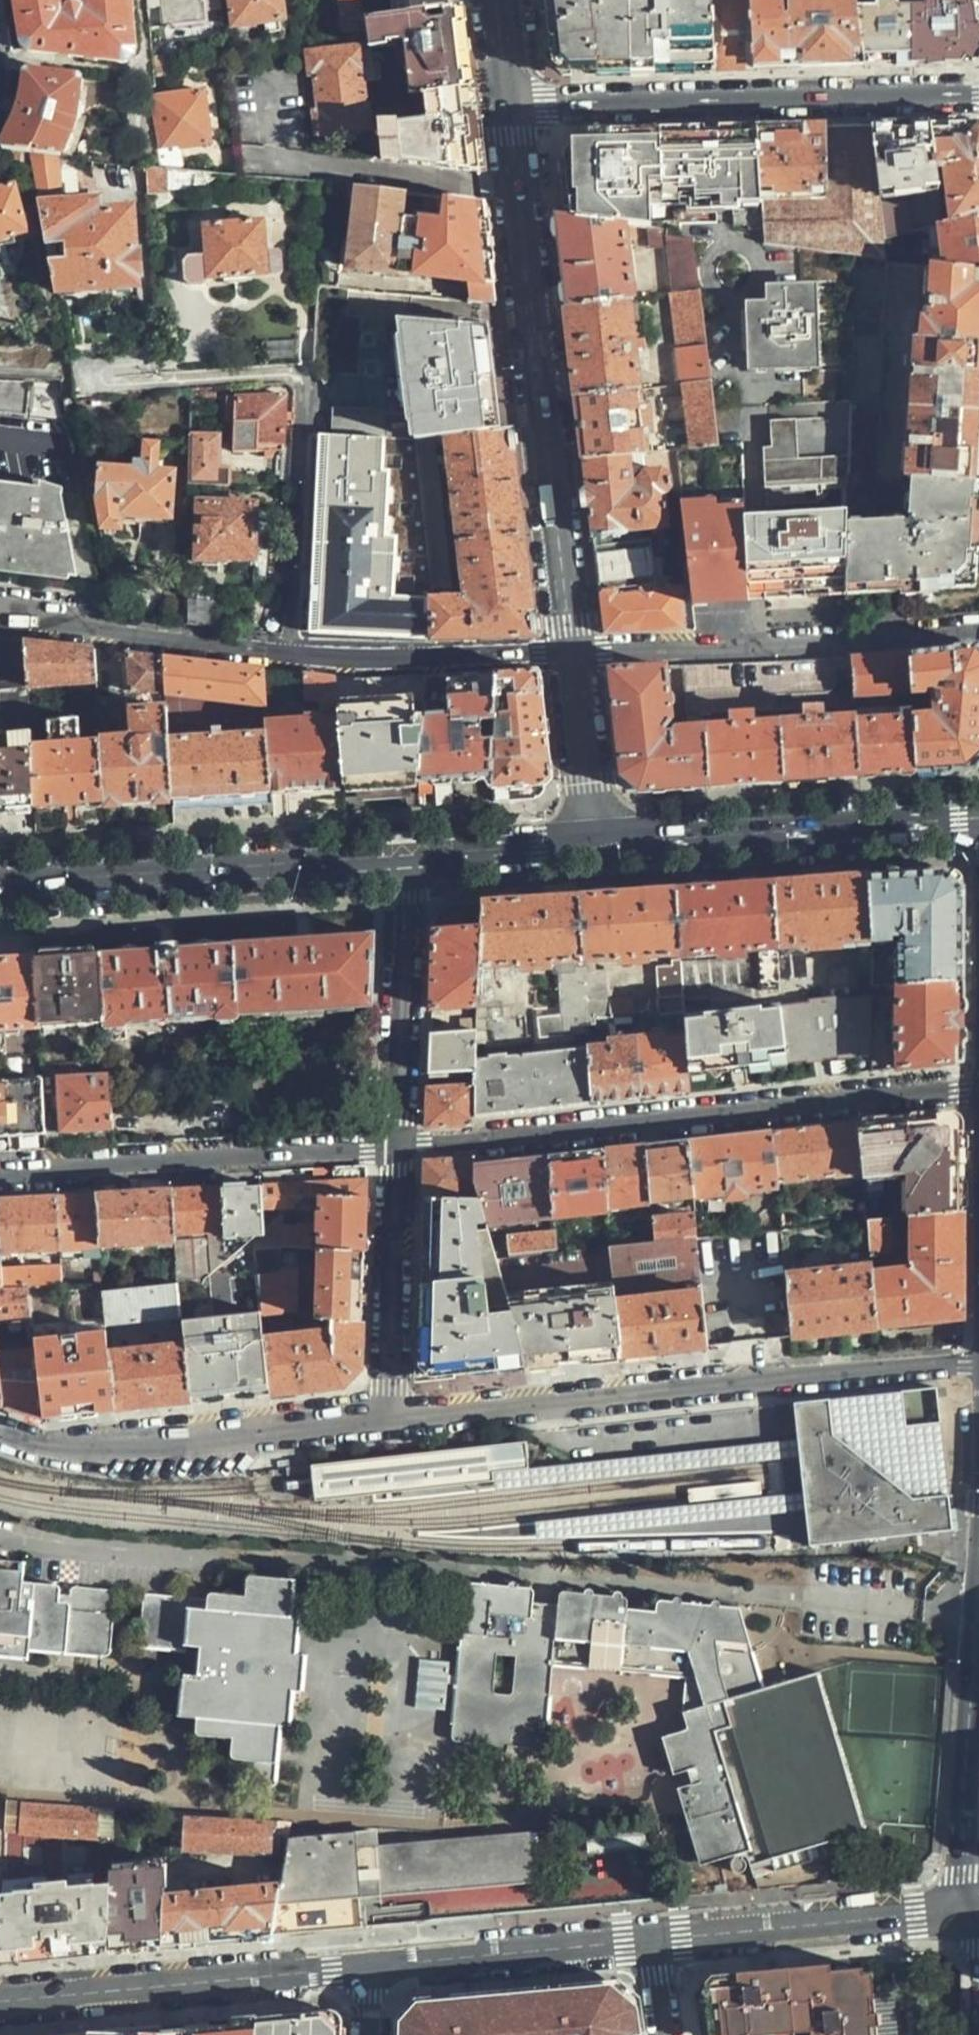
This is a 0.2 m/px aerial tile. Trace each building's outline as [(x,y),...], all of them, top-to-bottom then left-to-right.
[(22,39),(33,51),(125,63),(135,56),(128,0),(85,0),(86,10),(82,6),(78,2),(72,1),(67,4),(65,8),(63,12),(61,12),(60,0),(17,0),(22,39)] [(151,30),(206,22),(204,0),(148,0),(151,30)] [(282,0),(230,0),(232,27),(285,23),(282,0)] [(366,18),(445,11),(443,0),(364,0),(366,18)] [(551,59),(559,66),(570,75),(716,71),(711,3),(711,0),(545,0),(551,59)] [(755,64),(791,64),(787,0),(751,0),(751,1),(755,64)] [(791,64),(866,62),(858,11),(857,0),(787,0),(791,64)] [(928,7),(912,8),(919,65),(973,64),(978,57),(978,0),(927,0),(928,7)] [(711,3),(716,71),(755,70),(755,64),(751,1),(711,3)] [(866,62),(865,66),(919,65),(912,8),(898,8),(898,3),(879,4),(879,10),(858,11),(866,62)] [(468,49),(464,9),(445,11),(366,18),(369,31),(371,46),(405,43),(411,99),(472,90),(468,49)] [(366,105),(361,70),(365,69),(361,47),(307,54),(308,68),(309,76),(314,77),(317,112),(313,112),(316,136),(372,130),(369,105),(366,105)] [(9,136),(4,151),(5,151),(21,153),(30,154),(57,158),(61,158),(62,152),(65,152),(71,135),(69,134),(73,119),(75,119),(81,81),(78,79),(46,76),(30,74),(28,78),(25,93),(18,114),(9,136)] [(472,90),(411,99),(378,104),(386,163),(481,171),(476,126),(472,90)] [(209,146),(202,93),(156,98),(161,138),(163,147),(181,147),(181,151),(209,146)] [(978,214),(978,124),(930,126),(937,192),(942,191),(945,223),(978,214)] [(937,192),(930,126),(902,126),(872,127),(884,240),(915,231),(912,194),(937,192)] [(827,190),(826,127),(799,128),(755,130),(759,194),(827,190)] [(884,240),(872,127),(849,127),(826,127),(827,190),(759,194),(761,226),(762,244),(798,249),(853,256),(886,261),(884,240)] [(759,194),(755,130),(705,131),(630,133),(578,135),(571,143),(563,153),(570,216),(625,225),(646,227),(645,208),(713,205),(730,204),(730,222),(745,222),(745,227),(761,226),(759,194)] [(21,153),(5,151),(5,163),(19,165),(21,153)] [(57,158),(30,154),(39,201),(60,198),(57,158)] [(160,170),(145,169),(147,194),(167,195),(165,172),(160,170)] [(17,184),(0,188),(0,242),(30,233),(17,184)] [(490,246),(485,205),(447,200),(443,224),(403,219),(405,198),(362,193),(352,270),(467,286),(469,302),(498,304),(497,296),(490,246)] [(51,264),(57,291),(137,284),(131,213),(96,214),(95,201),(40,206),(46,238),(48,245),(64,243),(68,264),(51,264)] [(625,225),(570,216),(554,214),(560,267),(566,308),(627,299),(633,298),(625,225)] [(945,223),(940,224),(944,267),(978,271),(978,214),(945,223)] [(283,270),(281,253),(268,253),(264,223),(207,227),(209,254),(192,256),(186,262),(187,280),(193,284),(208,283),(207,278),(278,274),(283,270)] [(674,292),(699,288),(693,233),(668,230),(674,292)] [(853,256),(852,334),(883,336),(886,261),(853,256)] [(978,343),(978,271),(944,267),(934,267),(932,298),(952,300),(951,306),(932,305),(931,318),(925,317),(924,339),(978,343)] [(680,383),(684,383),(709,379),(699,288),(674,292),(680,347),(675,350),(680,383)] [(814,366),(810,288),(800,288),(768,289),(769,308),(745,309),(748,370),(802,367),(814,366)] [(627,299),(566,308),(571,354),(576,396),(637,388),(627,299)] [(406,324),(402,324),(414,441),(432,440),(446,438),(495,432),(487,370),(480,327),(406,324)] [(852,399),(851,405),(882,407),(883,336),(852,334),(852,399)] [(978,412),(978,343),(924,339),(917,339),(917,371),(945,374),(946,380),(916,377),(914,408),(978,412)] [(339,380),(315,364),(326,386),(339,380)] [(28,414),(71,419),(65,381),(0,378),(0,411),(28,414)] [(691,446),(716,443),(712,403),(709,379),(684,383),(691,446)] [(216,386),(191,388),(191,398),(216,396),(216,386)] [(637,388),(576,396),(582,446),(584,460),(645,453),(637,388)] [(285,393),(234,393),(233,450),(259,451),(259,443),(285,444),(285,393)] [(730,443),(729,403),(712,403),(716,443),(730,443)] [(851,416),(850,475),(878,476),(882,407),(851,405),(851,416)] [(978,480),(978,412),(914,408),(912,439),(941,442),(941,447),(912,444),(910,477),(915,478),(978,480)] [(331,410),(331,435),(385,439),(386,412),(331,410)] [(765,487),(850,486),(850,475),(851,416),(771,419),(773,448),(763,449),(765,487)] [(509,431),(495,432),(446,438),(463,599),(439,601),(431,602),(428,602),(432,640),(534,637),(509,431)] [(215,435),(190,435),(189,485),(227,485),(227,465),(215,465),(215,435)] [(432,640),(432,637),(312,631),(323,435),(320,435),(310,633),(432,640)] [(312,631),(432,637),(428,602),(412,440),(385,439),(331,435),(323,435),(312,631)] [(432,440),(414,441),(431,602),(439,601),(438,592),(449,590),(432,440)] [(676,449),(677,456),(729,453),(730,443),(716,443),(691,446),(676,449)] [(95,504),(99,527),(104,529),(119,531),(123,528),(124,517),(170,520),(174,472),(157,470),(158,444),(146,444),(145,461),(138,462),(138,469),(98,467),(97,500),(95,504)] [(593,537),(623,533),(664,528),(661,494),(668,487),(668,476),(659,468),(668,468),(666,450),(645,453),(584,460),(589,501),(593,537)] [(849,517),(848,521),(877,519),(878,476),(850,475),(850,486),(849,517)] [(847,598),(892,594),(901,593),(912,592),(976,586),(978,547),(978,480),(915,478),(913,517),(923,524),(923,527),(919,530),(911,525),(896,524),(881,524),(877,519),(848,521),(847,589),(847,598)] [(25,567),(98,576),(84,498),(0,488),(0,564),(25,567)] [(689,504),(722,503),(722,500),(722,495),(688,497),(689,504)] [(723,508),(745,507),(745,499),(722,500),(722,503),(723,508)] [(265,533),(264,519),(255,519),(255,503),(200,503),(198,544),(198,560),(225,561),(225,557),(254,557),(254,533),(265,533)] [(689,504),(693,604),(720,603),(749,601),(749,593),(746,521),(745,507),(723,508),(722,503),(689,504)] [(746,521),(749,593),(763,593),(821,590),(847,589),(848,521),(849,517),(759,520),(746,521)] [(623,533),(593,537),(604,635),(680,633),(679,589),(664,589),(660,594),(656,595),(649,541),(625,543),(623,533)] [(187,624),(217,628),(218,603),(213,602),(212,597),(198,595),(197,598),(187,597),(187,624)] [(27,688),(24,642),(0,641),(0,690),(27,688)] [(61,644),(24,642),(27,688),(97,682),(94,647),(61,644)] [(917,773),(946,771),(968,770),(978,758),(978,650),(976,647),(910,654),(913,692),(940,689),(938,716),(915,718),(917,773)] [(164,687),(161,657),(129,653),(130,667),(132,690),(164,687)] [(913,692),(910,654),(881,658),(852,661),(854,696),(899,692),(900,706),(914,705),(913,692)] [(216,663),(161,657),(164,687),(165,707),(166,722),(255,717),(254,704),(265,703),(261,670),(216,663)] [(852,661),(686,668),(688,699),(703,698),(775,693),(777,714),(790,713),(811,711),(855,709),(854,696),(852,661)] [(657,792),(709,789),(704,729),(671,732),(670,721),(704,719),(703,698),(688,699),(686,668),(608,671),(620,777),(639,793),(657,792)] [(261,670),(265,703),(306,700),(305,674),(261,670)] [(539,671),(493,674),(494,776),(497,801),(536,799),(552,777),(548,744),(539,671)] [(321,718),(265,723),(267,735),(272,793),(303,790),(344,787),(336,677),(305,674),(306,700),(320,699),(321,718)] [(493,674),(426,676),(419,781),(460,779),(494,776),(493,674)] [(364,679),(336,677),(344,787),(409,782),(419,781),(426,676),(364,679)] [(35,808),(31,746),(27,688),(0,690),(0,811),(35,808)] [(745,786),(781,784),(778,724),(777,714),(775,693),(703,698),(704,719),(704,729),(709,789),(745,786)] [(890,775),(917,773),(915,718),(914,705),(900,706),(900,719),(856,723),(859,778),(890,775)] [(117,737),(99,739),(105,804),(133,802),(173,799),(168,741),(166,722),(165,707),(134,709),(135,717),(131,717),(131,730),(136,730),(136,737),(129,737),(129,734),(117,735),(117,737)] [(817,781),(859,778),(856,723),(855,719),(812,721),(811,711),(790,713),(790,723),(778,724),(781,784),(817,781)] [(52,743),(31,746),(35,808),(67,806),(105,804),(99,739),(81,741),(80,720),(51,723),(52,743)] [(267,735),(168,741),(173,799),(226,796),(272,793),(267,735)] [(897,984),(960,983),(960,884),(944,870),(916,872),(866,875),(871,947),(884,946),(884,941),(888,940),(888,936),(898,935),(900,932),(903,935),(898,944),(891,944),(891,984),(897,984)] [(871,947),(866,875),(827,878),(774,881),(778,954),(792,952),(791,946),(854,941),(855,948),(871,947)] [(778,954),(774,881),(682,888),(674,889),(678,951),(754,946),(757,987),(780,986),(779,976),(778,954)] [(628,892),(576,895),(584,1004),(607,1001),(604,967),(596,968),(595,957),(678,951),(674,889),(628,892)] [(478,902),(476,1004),(524,1001),(520,963),(570,959),(571,971),(554,972),(558,1012),(535,1015),(536,1026),(538,1037),(586,1031),(585,1024),(584,1004),(576,895),(527,899),(478,902)] [(430,960),(428,1008),(476,1004),(478,902),(461,904),(446,905),(431,921),(430,960)] [(307,939),(233,944),(238,1013),(369,1005),(372,934),(307,939)] [(169,948),(101,953),(105,1022),(238,1013),(233,944),(169,948)] [(792,952),(778,954),(779,976),(810,974),(809,951),(792,952)] [(105,1022),(101,953),(65,955),(34,957),(38,1026),(105,1022)] [(749,954),(678,959),(680,983),(750,978),(749,954)] [(0,959),(0,1029),(38,1026),(34,957),(3,959),(0,959)] [(678,959),(678,957),(667,957),(668,963),(652,964),(654,996),(680,994),(680,983),(678,959)] [(960,1021),(960,983),(897,984),(897,1031),(891,1032),(892,1068),(960,1061),(960,1021)] [(627,999),(629,1015),(671,1011),(672,1017),(682,1016),(681,1014),(680,994),(654,996),(627,999)] [(870,995),(681,1014),(682,1016),(683,1036),(685,1069),(732,1065),(821,1057),(869,1052),(870,995)] [(607,1001),(584,1004),(585,1024),(594,1023),(593,1019),(629,1015),(627,999),(607,1001)] [(475,1027),(427,1031),(426,1072),(450,1071),(474,1069),(475,1058),(475,1027)] [(661,1033),(631,1036),(637,1094),(677,1090),(686,1089),(685,1069),(683,1036),(668,1037),(668,1049),(663,1048),(661,1033)] [(602,1044),(584,1046),(589,1100),(598,1099),(637,1094),(631,1036),(607,1039),(608,1055),(602,1055),(602,1044)] [(475,1058),(474,1069),(474,1083),(473,1111),(531,1106),(589,1100),(584,1046),(475,1058)] [(473,1080),(473,1071),(428,1073),(429,1082),(473,1080)] [(61,1133),(112,1129),(109,1075),(58,1077),(60,1106),(61,1133)] [(12,1136),(45,1133),(42,1077),(0,1079),(0,1137),(12,1136)] [(474,1083),(426,1087),(426,1094),(425,1116),(473,1111),(474,1083)] [(941,1112),(854,1122),(859,1171),(864,1219),(887,1216),(909,1214),(961,1209),(960,1128),(951,1120),(941,1112)] [(812,1126),(770,1131),(775,1181),(859,1171),(854,1122),(812,1126)] [(727,1136),(685,1141),(690,1196),(724,1192),(725,1197),(744,1195),(743,1189),(776,1186),(775,1181),(770,1131),(727,1136)] [(674,1142),(642,1146),(648,1202),(690,1196),(685,1141),(674,1142)] [(621,1149),(601,1151),(604,1206),(648,1202),(642,1146),(621,1149)] [(572,1154),(546,1157),(552,1217),(604,1210),(604,1206),(601,1151),(572,1154)] [(510,1161),(474,1164),(479,1194),(486,1225),(552,1217),(546,1157),(510,1161)] [(479,1194),(474,1164),(424,1166),(423,1182),(423,1196),(479,1194)] [(303,1183),(261,1186),(263,1208),(291,1207),(299,1203),(308,1200),(318,1199),(363,1197),(364,1166),(332,1168),(333,1181),(303,1183)] [(254,1187),(220,1188),(222,1262),(252,1237),(253,1250),(281,1247),(281,1224),(281,1214),(264,1227),(263,1208),(261,1186),(254,1187)] [(195,1190),(170,1191),(173,1244),(174,1284),(200,1281),(204,1277),(222,1262),(220,1188),(195,1190)] [(134,1193),(95,1195),(99,1248),(173,1244),(170,1191),(134,1193)] [(479,1194),(423,1196),(419,1331),(419,1356),(438,1374),(522,1365),(494,1256),(486,1225),(479,1194)] [(88,1196),(57,1197),(57,1250),(58,1259),(99,1257),(99,1248),(95,1195),(88,1196)] [(0,1200),(0,1239),(1,1254),(57,1250),(57,1197),(26,1199),(0,1200)] [(363,1224),(363,1197),(318,1199),(319,1218),(315,1220),(315,1230),(309,1229),(309,1225),(281,1224),(281,1247),(317,1248),(362,1250),(363,1224)] [(960,1269),(961,1209),(909,1214),(910,1268),(868,1271),(873,1329),(960,1320),(960,1269)] [(652,1241),(695,1236),(693,1215),(649,1218),(652,1241)] [(864,1219),(867,1253),(889,1251),(887,1216),(864,1219)] [(555,1251),(553,1232),(494,1240),(498,1256),(555,1251)] [(662,1350),(707,1346),(695,1236),(652,1241),(607,1245),(618,1355),(662,1350)] [(568,1360),(618,1355),(607,1245),(555,1251),(498,1256),(494,1256),(522,1365),(568,1360)] [(281,1247),(253,1250),(256,1272),(280,1271),(281,1247)] [(330,1319),(360,1321),(361,1284),(362,1250),(317,1248),(316,1319),(330,1319)] [(833,1333),(873,1329),(868,1271),(868,1265),(784,1273),(790,1337),(833,1333)] [(26,1284),(58,1283),(58,1266),(2,1270),(3,1284),(26,1284)] [(298,1269),(280,1271),(256,1272),(259,1307),(260,1311),(297,1307),(298,1269)] [(207,1313),(204,1277),(200,1281),(174,1284),(178,1318),(181,1342),(190,1396),(230,1392),(266,1388),(262,1337),(260,1315),(208,1322),(207,1313)] [(26,1284),(3,1284),(0,1284),(0,1319),(29,1318),(26,1284)] [(178,1318),(174,1284),(101,1292),(105,1327),(178,1318)] [(260,1315),(260,1311),(259,1307),(207,1313),(208,1322),(260,1315)] [(360,1328),(360,1321),(330,1319),(329,1330),(262,1337),(266,1388),(266,1394),(309,1390),(339,1387),(359,1366),(360,1328)] [(108,1350),(106,1334),(78,1337),(78,1335),(61,1337),(61,1340),(34,1343),(35,1352),(42,1417),(79,1413),(116,1409),(108,1350)] [(108,1350),(116,1409),(155,1406),(190,1402),(190,1396),(181,1342),(108,1350)] [(42,1417),(35,1352),(0,1354),(0,1385),(2,1403),(23,1411),(42,1417)] [(914,1390),(792,1404),(792,1405),(796,1440),(799,1459),(803,1493),(805,1512),(809,1548),(953,1532),(947,1474),(941,1423),(937,1387),(914,1390)] [(799,1459),(796,1440),(578,1464),(529,1469),(493,1473),(494,1482),(495,1491),(799,1459)] [(526,1443),(311,1466),(313,1483),(315,1501),(374,1495),(494,1482),(493,1473),(529,1469),(526,1443)] [(536,1541),(805,1512),(803,1493),(535,1523),(536,1541)] [(23,1659),(24,1651),(104,1658),(111,1591),(67,1586),(66,1601),(54,1600),(55,1585),(20,1581),(22,1561),(0,1560),(0,1656),(23,1659)] [(299,1653),(302,1616),(293,1615),(297,1576),(246,1571),(244,1593),(207,1589),(205,1598),(141,1592),(137,1648),(188,1651),(189,1644),(202,1645),(200,1674),(180,1672),(176,1717),(196,1718),(195,1734),(233,1738),(231,1781),(280,1786),(285,1725),(294,1724),(297,1691),(305,1691),(308,1653),(299,1653)] [(445,1736),(466,1737),(466,1735),(471,1732),(475,1730),(479,1730),(484,1731),(488,1733),(491,1736),(494,1740),(540,1747),(551,1660),(683,1679),(678,1716),(757,1692),(749,1664),(745,1665),(733,1619),(656,1607),(653,1619),(626,1615),(627,1603),(560,1593),(559,1605),(530,1601),(531,1587),(463,1578),(445,1736)] [(810,1676),(757,1692),(678,1716),(675,1737),(662,1741),(675,1788),(711,1779),(716,1797),(682,1806),(699,1862),(729,1854),(731,1853),(733,1853),(735,1853),(737,1856),(739,1857),(744,1876),(766,1870),(764,1859),(855,1831),(810,1676)] [(466,1735),(466,1737),(468,1740),(475,1746),(484,1749),(490,1748),(493,1744),(494,1740),(491,1736),(488,1733),(484,1731),(479,1730),(475,1730),(471,1732),(466,1735)] [(112,1838),(114,1807),(5,1801),(3,1830),(112,1838)] [(288,1837),(290,1822),(169,1812),(167,1845),(282,1855),(283,1850),(285,1850),(288,1837)] [(538,1851),(535,1820),(504,1824),(505,1832),(529,1830),(532,1852),(538,1851)] [(270,1934),(360,1926),(357,1895),(533,1876),(532,1852),(529,1830),(505,1832),(377,1844),(376,1830),(288,1837),(285,1850),(279,1883),(270,1934)] [(571,1897),(649,1891),(645,1836),(588,1840),(589,1863),(568,1865),(571,1897)] [(110,1871),(110,1879),(105,1949),(132,1946),(160,1944),(163,1896),(166,1855),(129,1860),(128,1865),(120,1866),(119,1870),(110,1871)] [(737,1866),(737,1862),(734,1859),(731,1858),(727,1859),(725,1862),(724,1866),(727,1869),(730,1870),(734,1869),(737,1866)] [(0,1888),(0,1959),(49,1954),(105,1949),(110,1879),(0,1888)] [(279,1883),(163,1896),(160,1944),(215,1939),(270,1934),(279,1883)] [(868,1994),(859,1995),(854,1960),(787,1967),(701,1976),(695,1985),(703,2034),(787,2034),(788,2034),(873,2034),(868,1994)] [(398,2022),(397,2034),(628,2034),(628,2033),(635,2032),(631,1998),(614,1984),(519,1994),(416,2003),(398,2022)] [(255,2015),(253,2034),(341,2034),(341,2025),(324,2008),(296,2011),(255,2015)] [(159,2034),(253,2034),(255,2015),(232,2018),(233,2027),(204,2030),(159,2034)] [(52,2034),(159,2034),(160,2024),(109,2029),(52,2034)]
